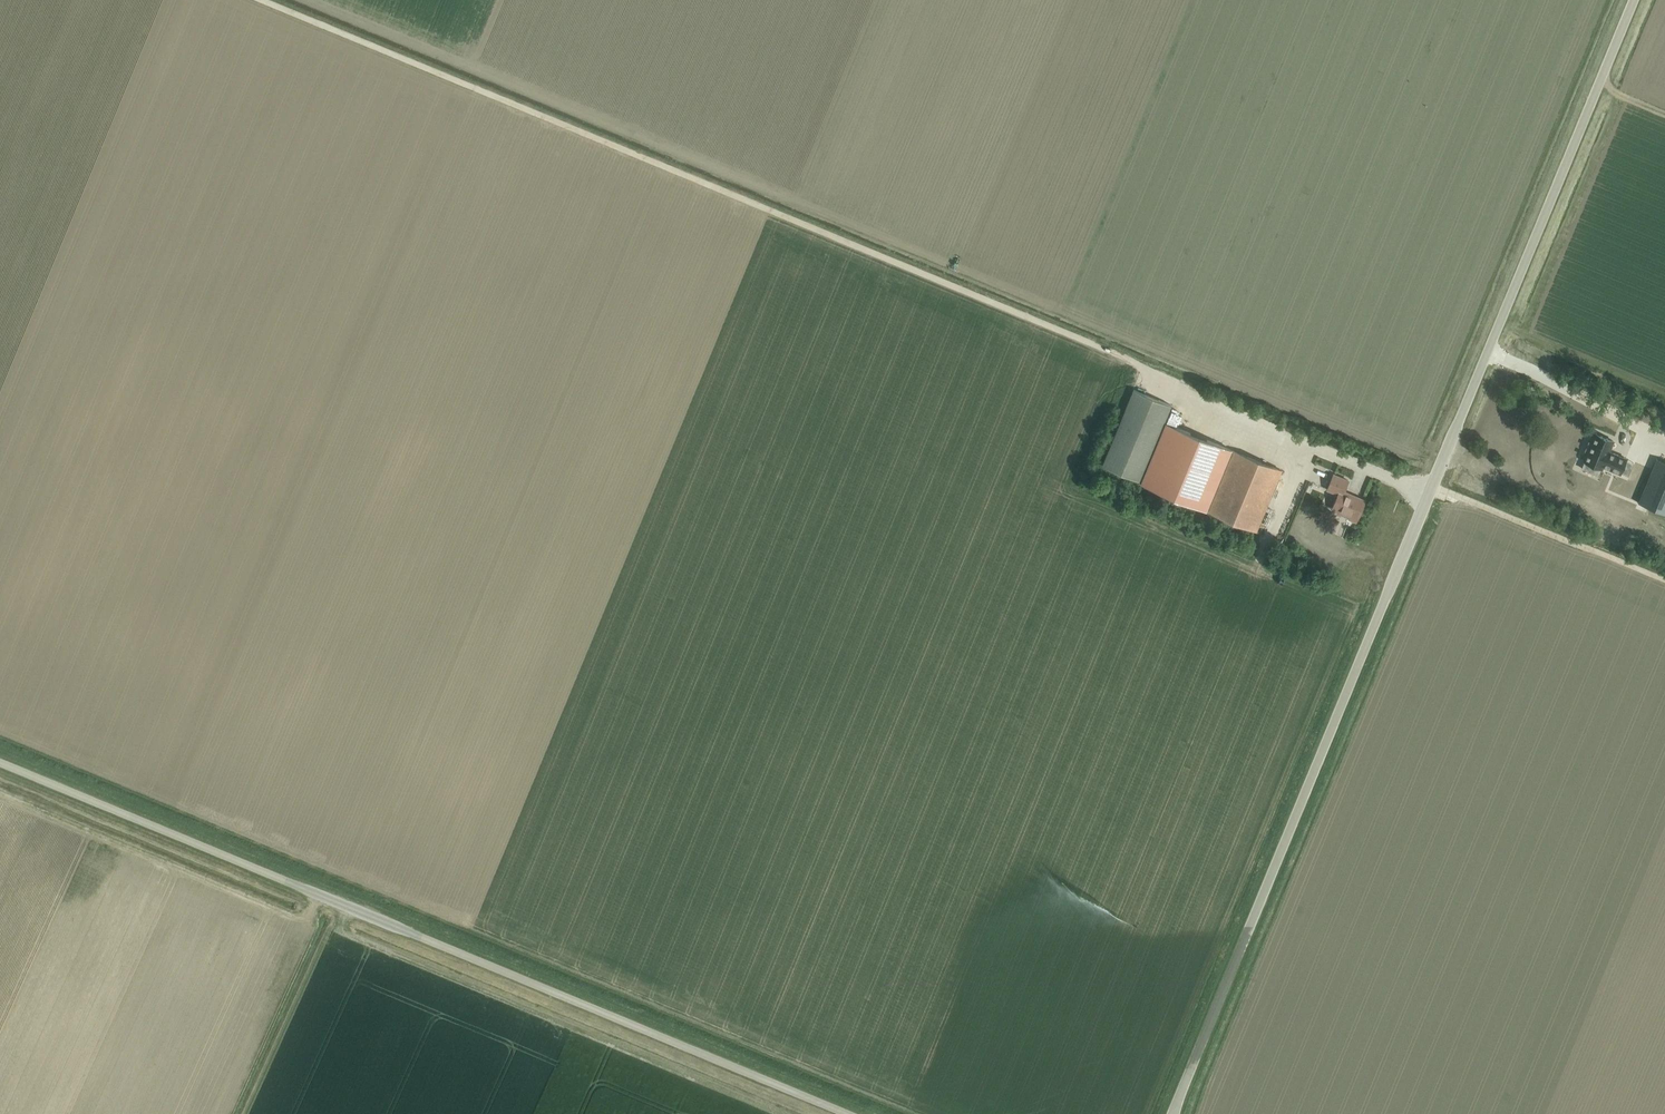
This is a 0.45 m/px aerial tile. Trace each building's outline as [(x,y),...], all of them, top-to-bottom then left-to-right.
[(1164,421),(1171,405),(1134,389),(1103,464),(1140,479),(1164,421)] [(1164,421),(1140,479),(1139,482),(1208,511),(1208,510),(1233,450),(1164,421)] [(1620,473),(1620,472),(1626,459),(1626,458),(1609,451),(1613,441),(1595,433),(1591,443),(1589,441),(1585,451),(1587,452),(1584,461),(1601,468),(1602,468),(1603,466),(1620,473)] [(1556,449),(1551,459),(1564,465),(1569,455),(1556,449)] [(1208,510),(1256,530),(1281,470),(1233,450),(1208,510)] [(1656,458),(1638,502),(1664,513),(1664,462),(1656,458)] [(1352,517),(1351,519),(1356,522),(1365,500),(1344,491),(1348,480),(1333,474),(1327,489),(1338,494),(1332,509),(1352,517)]
